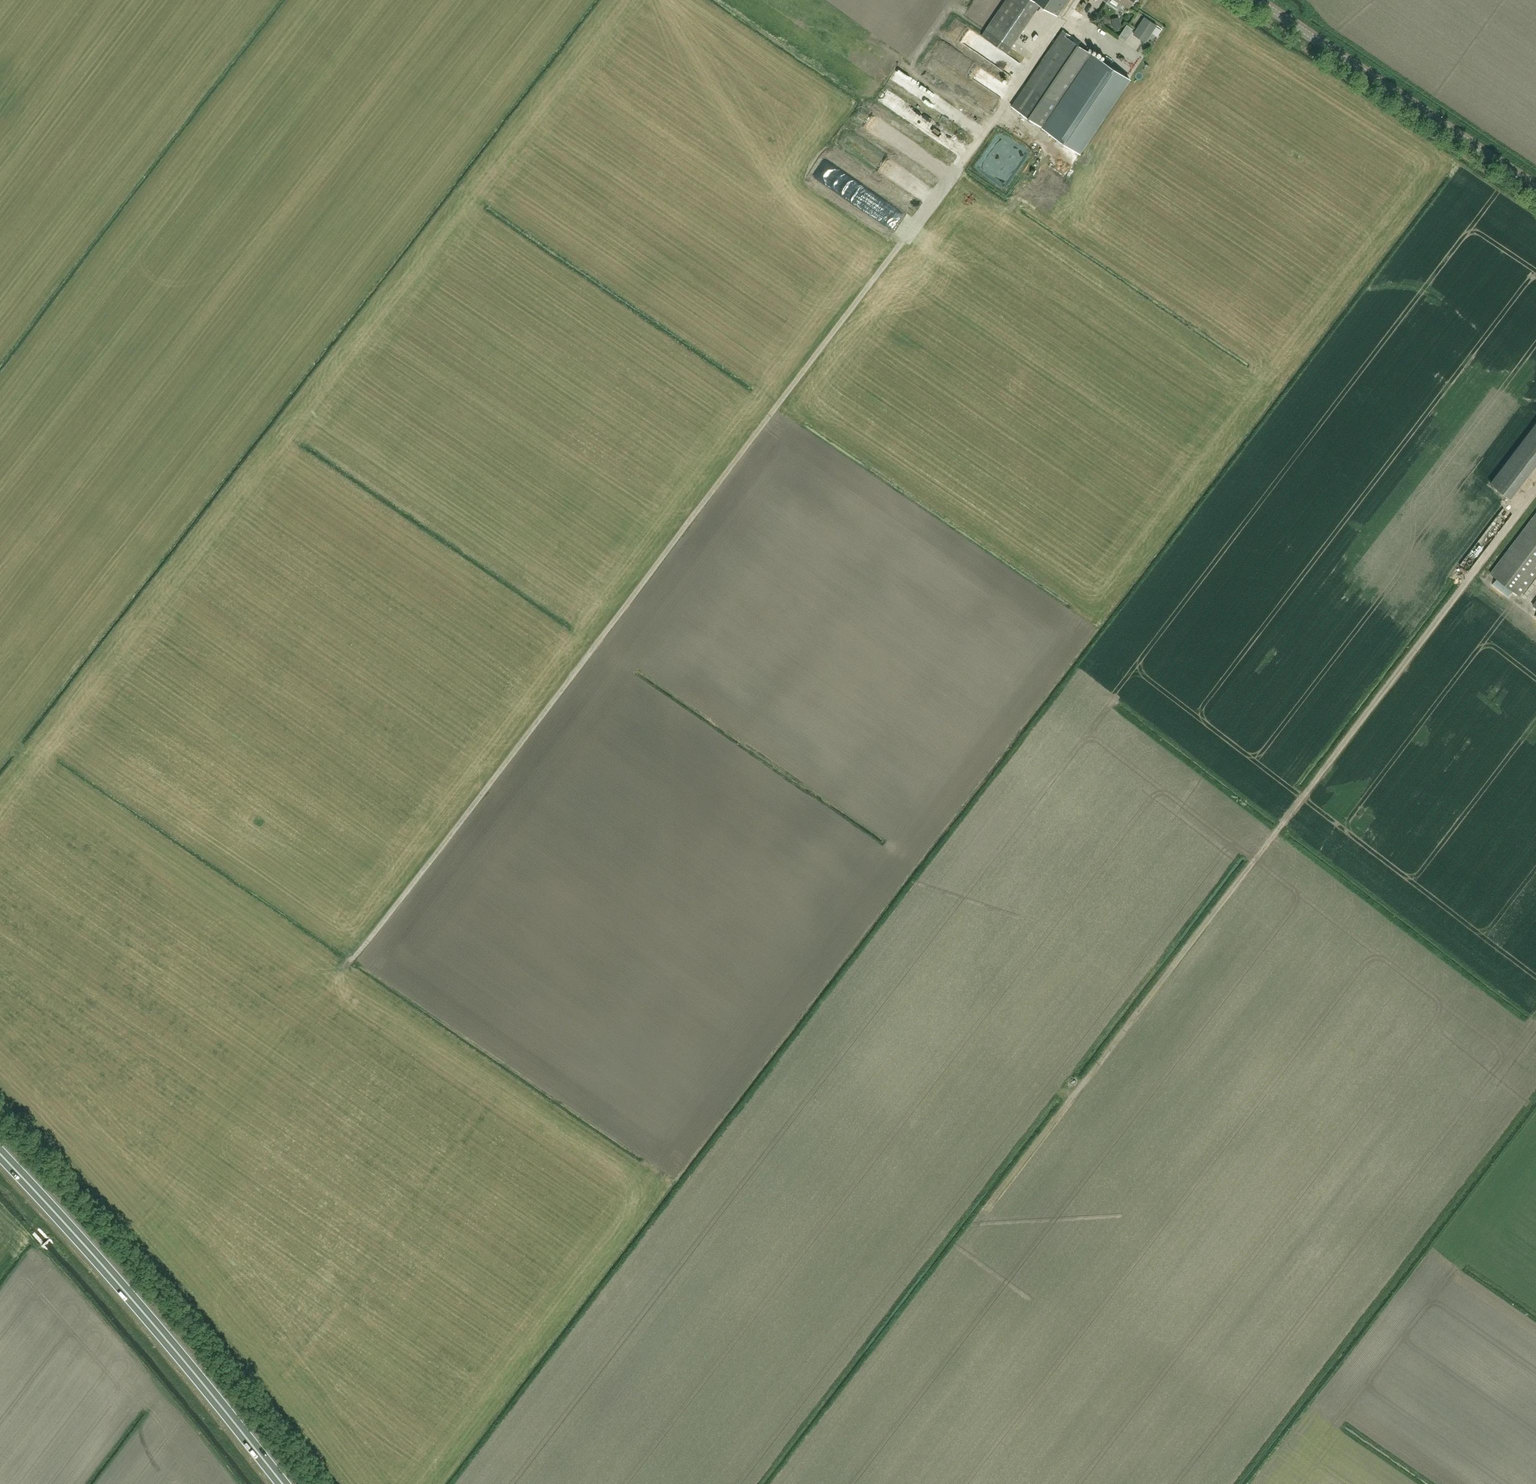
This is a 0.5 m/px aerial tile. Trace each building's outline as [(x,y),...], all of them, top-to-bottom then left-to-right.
[(1011,47),(1041,4),(1035,0),(1007,0),(986,30),(982,36),(1007,53),(1011,47)] [(1041,4),(1058,15),(1068,0),(1035,0),(1041,4)] [(1156,25),(1144,17),(1133,34),(1145,42),(1156,25)] [(952,37),(964,37),(963,25),(952,26),(952,37)] [(1063,30),(1061,33),(1012,106),(1080,151),(1129,78),(1068,37),(1070,35),(1063,30)] [(1535,464),(1535,424),(1491,483),(1510,498),(1535,464)] [(1491,573),(1520,596),(1535,575),(1535,514),(1491,573)]
